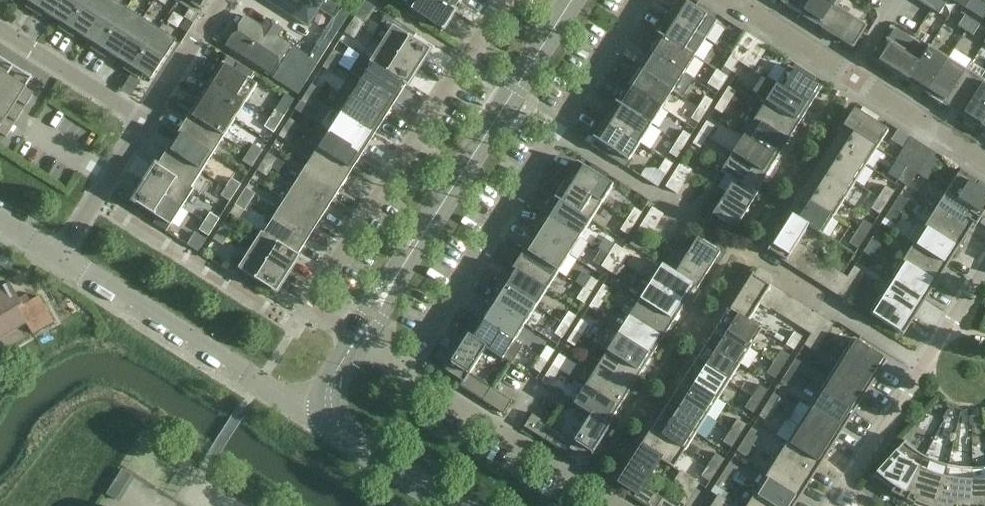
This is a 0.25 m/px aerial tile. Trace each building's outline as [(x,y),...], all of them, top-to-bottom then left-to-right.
[(29,2),(25,7),(33,12),(41,0),(26,0),(29,2)] [(33,12),(41,17),(44,12),(53,17),(63,0),(41,0),(33,12)] [(53,17),(61,22),(58,27),(66,32),(86,0),(63,0),(53,17)] [(66,32),(73,37),(77,32),(85,38),(109,0),(86,0),(66,32)] [(114,0),(109,0),(85,38),(94,43),(90,48),(98,53),(127,8),(114,0)] [(309,27),(326,0),(266,0),(309,27)] [(455,11),(453,10),(437,0),(409,0),(405,5),(443,29),(455,11)] [(460,0),(437,0),(453,10),(460,0)] [(717,14),(698,2),(695,8),(683,0),(680,0),(669,16),(705,39),(717,21),(714,19),(717,14)] [(810,0),(783,0),(782,1),(801,14),(810,0)] [(820,25),(832,5),(833,6),(837,0),(810,0),(801,14),(820,25)] [(939,14),(946,3),(941,0),(917,0),(939,14)] [(355,15),(350,24),(359,30),(364,21),(366,22),(375,7),(364,1),(355,15)] [(820,25),(853,46),(865,26),(833,6),(832,5),(820,25)] [(314,48),(324,54),(331,42),(349,14),(339,7),(321,36),(314,48)] [(127,8),(98,53),(106,58),(109,53),(117,58),(143,18),(127,8)] [(187,33),(199,15),(189,9),(184,17),(187,19),(181,29),(187,33)] [(965,30),(972,20),(964,15),(957,26),(965,30)] [(694,56),(705,39),(669,16),(658,35),(660,36),(660,35),(694,56)] [(262,27),(245,17),(227,46),(274,76),(293,47),(278,38),(284,29),(268,18),(262,27)] [(130,74),(159,28),(143,18),(117,58),(126,64),(123,69),(130,74)] [(972,20),(965,30),(973,35),(979,24),(972,20)] [(359,30),(350,24),(344,32),(354,38),(359,30)] [(381,44),(419,68),(430,50),(392,26),(381,44)] [(159,28),(130,74),(138,78),(141,73),(151,79),(176,39),(159,28)] [(742,63),(756,39),(746,32),(731,56),(738,60),(738,61),(742,63)] [(660,36),(649,52),(683,74),(694,56),(660,35),(660,36)] [(756,39),(742,63),(752,70),(767,46),(756,39)] [(874,60),(907,81),(920,61),(919,60),(887,40),(874,60)] [(419,68),(381,44),(370,61),(372,63),(372,62),(406,84),(406,85),(408,86),(419,68)] [(926,93),(947,59),(928,47),(919,60),(920,61),(907,81),(926,93)] [(324,54),(314,48),(288,89),(298,95),(324,54)] [(328,58),(337,64),(343,56),(333,50),(328,58)] [(649,52),(638,69),(672,91),(683,74),(649,52)] [(223,63),(211,80),(245,102),(257,84),(251,81),(255,74),(227,56),(223,63)] [(738,60),(731,56),(724,67),(731,71),(738,61),(738,60)] [(337,64),(328,58),(322,67),(332,73),(337,64)] [(965,70),(947,59),(926,93),(944,104),(965,70)] [(372,63),(361,79),(395,101),(406,85),(406,84),(372,62),(372,63)] [(776,84),(810,106),(821,88),(788,66),(776,84)] [(6,137),(14,124),(6,118),(7,116),(16,121),(24,108),(16,103),(17,100),(26,106),(34,92),(25,87),(26,85),(0,69),(0,133),(6,137)] [(638,69),(627,87),(661,108),(672,91),(638,69)] [(712,77),(723,84),(728,77),(717,69),(712,77)] [(983,82),(965,70),(944,104),(962,116),(983,82)] [(723,84),(712,77),(708,84),(719,91),(723,84)] [(361,79),(350,97),(384,118),(395,101),(361,79)] [(799,123),(810,106),(776,84),(767,79),(756,95),(766,101),(765,101),(799,123)] [(235,119),(245,102),(211,80),(201,98),(235,119)] [(980,127),(984,120),(984,83),(983,82),(962,116),(980,127)] [(306,93),(315,99),(321,90),(311,84),(306,93)] [(627,87),(617,103),(617,104),(651,125),(661,108),(627,87)] [(721,98),(729,102),(735,91),(728,87),(721,98)] [(315,99),(306,93),(300,101),(310,107),(315,99)] [(698,107),(705,112),(712,101),(705,96),(698,107)] [(340,114),(350,120),(374,136),(384,118),(350,97),(340,114)] [(224,137),(235,119),(201,98),(190,115),(224,137)] [(729,102),(721,98),(714,109),(722,113),(722,112),(728,116),(734,106),(729,102)] [(640,142),(651,125),(617,104),(617,103),(615,101),(604,120),(640,142)] [(788,140),(799,123),(765,101),(754,119),(788,140)] [(705,112),(698,107),(691,118),(698,123),(705,112)] [(270,118),(279,124),(284,115),(275,109),(270,118)] [(854,109),(843,126),(877,148),(888,130),(854,109)] [(340,114),(329,131),(363,153),(374,136),(350,120),(340,114)] [(224,137),(190,115),(179,132),(213,154),(224,137)] [(279,124),(270,118),(264,127),(273,132),(279,124)] [(284,127),(293,133),(299,125),(289,119),(284,127)] [(754,119),(743,136),(777,157),(788,140),(754,119)] [(604,120),(592,138),(596,140),(593,145),(593,146),(625,166),(628,160),(640,142),(604,120)] [(700,132),(707,137),(714,126),(706,121),(700,132)] [(832,144),(866,165),(877,148),(843,126),(832,144)] [(293,133),(284,127),(279,136),(288,142),(293,133)] [(329,131),(318,148),(352,170),(363,153),(329,131)] [(676,142),(683,146),(690,135),(683,131),(676,142)] [(202,171),(213,154),(179,132),(168,149),(202,171)] [(707,137),(700,132),(693,143),(700,148),(707,137)] [(732,153),(766,175),(777,157),(743,136),(732,153)] [(896,160),(906,167),(921,144),(910,137),(896,160)] [(683,146),(676,142),(669,153),(676,157),(683,146)] [(248,152),(257,158),(262,150),(253,144),(248,152)] [(855,182),(862,171),(866,165),(832,144),(821,161),(855,182)] [(916,173),(931,150),(921,144),(906,167),(904,170),(914,177),(917,173),(916,173)] [(341,187),(350,172),(352,170),(318,148),(307,165),(341,187)] [(191,188),(202,171),(168,149),(157,166),(157,167),(164,171),(191,188)] [(942,157),(931,150),(916,173),(917,173),(927,180),(942,157)] [(257,158),(248,152),(242,161),(252,167),(257,158)] [(262,162),(271,167),(277,159),(268,153),(262,162)] [(756,191),(766,175),(732,153),(721,171),(734,180),(735,179),(755,192),(756,191)] [(665,175),(668,171),(672,164),(665,159),(658,170),(665,175)] [(844,200),(855,182),(821,161),(810,178),(844,200)] [(257,170),(266,176),(271,167),(262,162),(257,170)] [(566,180),(601,203),(613,185),(577,162),(566,180)] [(665,186),(676,193),(691,170),(680,163),(665,186)] [(155,165),(144,183),(182,207),(194,189),(191,188),(164,171),(157,167),(157,166),(155,165)] [(307,165),(296,183),(330,204),(341,187),(307,165)] [(946,192),(982,215),(984,211),(984,192),(975,186),(979,181),(961,169),(957,174),(946,192)] [(908,187),(914,177),(904,170),(903,171),(897,180),(908,187)] [(226,187),(235,193),(241,184),(231,178),(226,187)] [(833,217),(844,200),(810,178),(799,195),(833,217)] [(735,179),(734,180),(712,214),(735,228),(758,192),(756,191),(755,192),(735,179)] [(591,220),(601,203),(566,180),(554,198),(556,199),(557,198),(591,220)] [(144,183),(133,201),(158,217),(153,224),(166,232),(182,207),(144,183)] [(318,222),(330,204),(296,183),(285,200),(318,222)] [(878,197),(887,203),(894,191),(885,186),(878,197)] [(235,193),(226,187),(220,195),(230,201),(235,193)] [(240,196),(250,202),(255,193),(246,188),(240,196)] [(946,192),(935,209),(969,231),(974,223),(976,225),(982,215),(946,192)] [(799,195),(788,213),(809,226),(808,226),(822,235),(833,217),(799,195)] [(892,206),(901,212),(908,200),(899,195),(892,206)] [(250,202),(240,196),(235,205),(244,211),(250,202)] [(887,203),(878,197),(871,209),(880,214),(887,203)] [(556,199),(546,216),(580,237),(591,220),(557,198),(556,199)] [(285,200),(274,217),(308,239),(318,222),(285,200)] [(901,212),(892,206),(885,218),(894,223),(901,212)] [(663,214),(652,207),(637,231),(648,238),(663,214)] [(627,219),(635,224),(642,212),(634,208),(627,219)] [(935,209),(924,227),(958,248),(969,231),(935,209)] [(204,221),(213,227),(219,219),(209,213),(204,221)] [(774,236),(776,237),(768,249),(785,260),(784,262),(796,269),(808,249),(798,243),(808,226),(809,226),(788,213),(774,236)] [(546,216),(535,233),(569,254),(580,237),(546,216)] [(274,217),(263,234),(297,256),(297,255),(308,239),(274,217)] [(635,224),(627,219),(620,230),(628,234),(635,224)] [(856,232),(865,237),(872,226),(863,220),(856,232)] [(213,227),(204,221),(199,230),(208,236),(213,227)] [(218,230),(228,236),(233,228),(224,222),(218,230)] [(947,265),(958,248),(924,227),(913,244),(947,265)] [(870,241),(879,246),(886,235),(877,229),(870,241)] [(228,236),(218,230),(213,239),(222,245),(228,236)] [(250,250),(288,274),(299,256),(297,255),(297,256),(263,234),(261,232),(250,250)] [(865,237),(856,232),(849,243),(858,249),(865,237)] [(535,233),(524,250),(558,272),(569,254),(535,233)] [(697,238),(675,272),(675,273),(696,286),(695,287),(697,289),(720,252),(697,238)] [(879,246),(870,241),(863,252),(872,258),(879,246)] [(608,255),(615,260),(622,249),(615,244),(614,245),(610,242),(604,252),(608,255)] [(936,282),(947,265),(913,244),(902,261),(936,282)] [(622,249),(615,260),(608,271),(615,275),(629,253),(622,249)] [(288,274),(250,250),(238,268),(276,292),(288,274)] [(524,250),(513,267),(547,289),(558,272),(524,250)] [(600,250),(593,261),(608,271),(615,260),(608,255),(604,252),(600,250)] [(902,261),(892,278),(925,300),(936,282),(902,261)] [(685,303),(695,287),(696,286),(675,273),(675,272),(662,264),(651,282),(685,303)] [(848,275),(860,282),(865,273),(854,266),(848,275)] [(513,267),(502,285),(536,306),(547,289),(513,267)] [(584,288),(591,292),(598,281),(587,274),(581,285),(584,287),(584,288)] [(742,285),(728,308),(748,321),(759,304),(769,311),(782,291),(770,284),(769,285),(752,275),(744,286),(742,285)] [(860,282),(848,275),(836,294),(847,302),(860,282)] [(914,317),(925,300),(892,278),(881,295),(914,317)] [(651,282),(640,300),(674,321),(685,303),(651,282)] [(10,284),(0,289),(0,338),(26,323),(32,333),(53,321),(39,296),(30,301),(27,295),(19,300),(10,284)] [(525,324),(536,306),(502,285),(491,302),(525,324)] [(596,296),(603,300),(610,289),(603,285),(596,296)] [(591,292),(584,288),(577,299),(584,303),(591,292)] [(914,317),(881,295),(869,313),(903,335),(914,317)] [(603,300),(596,296),(589,307),(596,311),(603,300)] [(674,321),(640,300),(629,317),(663,338),(674,321)] [(491,302),(480,319),(514,341),(525,324),(491,302)] [(728,308),(717,325),(750,347),(762,329),(748,321),(728,308)] [(562,323),(569,327),(576,316),(569,312),(566,316),(562,313),(558,319),(562,322),(562,323)] [(663,338),(629,317),(618,334),(652,355),(663,338)] [(810,336),(821,343),(833,324),(822,317),(810,336)] [(480,319),(470,335),(469,336),(486,347),(485,348),(502,359),(503,358),(512,364),(523,347),(514,341),(480,319)] [(574,330),(581,335),(588,324),(581,320),(574,330)] [(569,327),(562,323),(555,334),(562,338),(569,327)] [(739,364),(750,347),(717,325),(706,342),(739,364)] [(581,335),(574,330),(567,342),(574,346),(576,347),(578,347),(579,346),(581,344),(583,342),(585,343),(599,351),(601,348),(581,335)] [(802,337),(794,331),(786,345),(794,350),(802,337)] [(470,335),(468,334),(445,370),(462,381),(459,385),(503,414),(512,401),(469,373),(485,348),(486,347),(469,336),(470,335)] [(641,373),(652,355),(618,334),(607,351),(641,373)] [(821,343),(810,336),(804,345),(815,352),(821,343)] [(842,356),(876,378),(887,360),(853,339),(842,356)] [(728,381),(739,364),(706,342),(695,360),(728,381)] [(540,357),(547,362),(554,351),(547,346),(540,357)] [(774,361),(783,367),(790,355),(781,350),(774,361)] [(630,390),(641,373),(607,351),(596,369),(630,390)] [(552,365),(559,370),(566,359),(559,354),(552,365)] [(865,395),(876,378),(842,356),(831,374),(865,395)] [(547,362),(540,357),(533,368),(540,373),(547,362)] [(788,370),(797,376),(804,364),(795,359),(788,370)] [(718,398),(728,381),(695,360),(684,377),(718,398)] [(783,367),(774,361),(766,373),(775,378),(783,367)] [(559,370),(552,365),(545,376),(552,381),(559,370)] [(619,407),(630,390),(596,369),(585,386),(619,407)] [(797,376),(788,370),(780,382),(789,387),(797,376)] [(854,412),(865,395),(831,374),(820,391),(854,412)] [(684,377),(673,394),(706,416),(718,398),(684,377)] [(752,396),(761,401),(768,390),(759,384),(752,396)] [(609,423),(619,407),(585,386),(573,404),(591,415),(591,414),(608,424),(609,423)] [(843,430),(854,412),(820,391),(809,408),(843,430)] [(766,405),(775,410),(782,399),(773,393),(766,405)] [(673,394),(662,411),(696,433),(706,439),(717,422),(706,416),(673,394)] [(761,401),(752,396),(744,407),(753,413),(761,401)] [(775,410),(766,405),(759,416),(768,422),(775,410)] [(832,447),(843,430),(809,408),(798,425),(832,447)] [(662,411),(651,429),(685,450),(696,433),(662,411)] [(611,425),(609,423),(608,424),(591,414),(591,415),(574,440),(532,413),(523,426),(568,455),(571,450),(588,461),(611,425)] [(730,430),(739,436),(746,424),(737,419),(730,430)] [(798,425),(787,443),(821,464),(832,447),(798,425)] [(744,439),(753,445),(760,433),(751,428),(744,439)] [(651,429),(640,446),(659,458),(659,459),(674,468),(685,450),(651,429)] [(739,436),(730,430),(723,442),(731,447),(739,436)] [(753,445),(744,439),(737,451),(746,456),(753,445)] [(902,498),(925,456),(919,453),(914,450),(910,447),(905,442),(906,441),(905,441),(874,475),(878,480),(883,483),(887,487),(892,490),(890,492),(902,498)] [(810,481),(821,464),(787,443),(776,460),(810,481)] [(620,482),(636,493),(633,497),(647,505),(684,505),(667,494),(664,499),(642,485),(659,459),(659,458),(640,446),(632,458),(634,460),(620,482)] [(708,464),(717,470),(724,459),(715,453),(708,464)] [(902,498),(914,505),(915,502),(921,504),(926,505),(938,505),(947,465),(941,463),(935,461),(929,459),(925,456),(902,498)] [(776,460),(765,477),(799,498),(810,481),(776,460)] [(722,474),(731,479),(738,468),(729,462),(722,474)] [(717,470),(708,464),(701,476),(709,482),(717,470)] [(972,468),(966,468),(960,467),(954,466),(947,465),(938,505),(972,505),(972,468)] [(972,505),(984,505),(984,467),(978,467),(972,468),(972,505)] [(731,479),(722,474),(715,485),(724,491),(731,479)] [(773,505),(794,505),(799,498),(765,477),(754,494),(773,505)] [(265,495),(264,494),(260,502),(266,505),(271,499),(265,495)] [(754,494),(747,505),(773,505),(754,494)]
